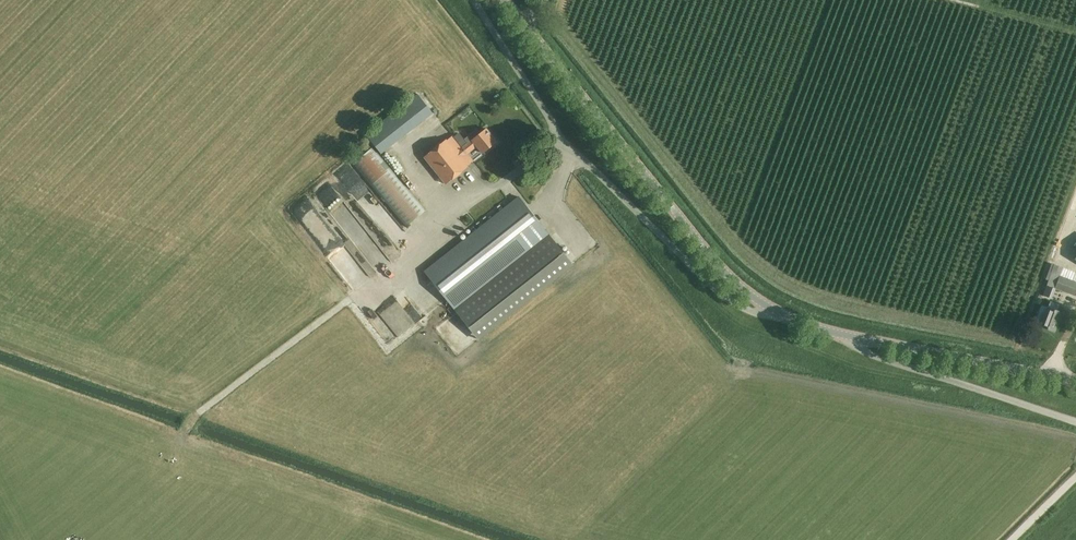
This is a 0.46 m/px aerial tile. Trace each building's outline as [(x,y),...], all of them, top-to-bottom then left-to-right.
[(418,95),(366,136),(381,154),(432,114),(418,95)] [(446,140),(424,157),(425,158),(425,157),(447,184),(446,184),(468,167),(468,166),(474,161),(469,154),(477,148),(482,154),(488,149),(497,142),(486,129),(482,132),(479,134),(476,130),(469,136),(472,140),(462,148),(453,136),(447,140),(446,140)] [(374,148),(353,165),(405,228),(426,211),(374,148)] [(333,184),(329,195),(347,202),(351,191),(333,184)] [(300,202),(314,223),(323,218),(320,213),(329,208),(318,191),(300,202)] [(478,339),(573,264),(519,197),(425,272),(478,339)] [(384,262),(397,252),(366,212),(353,222),(384,262)] [(1075,295),(1075,273),(1054,265),(1047,285),(1075,296),(1075,295)] [(359,269),(354,272),(359,279),(364,276),(359,269)] [(417,295),(411,300),(402,290),(389,303),(412,328),(431,311),(417,295)] [(1037,317),(1033,327),(1039,329),(1041,326),(1054,331),(1058,321),(1065,324),(1070,312),(1062,309),(1061,312),(1057,311),(1059,305),(1060,304),(1050,301),(1048,307),(1041,305),(1037,317)]
